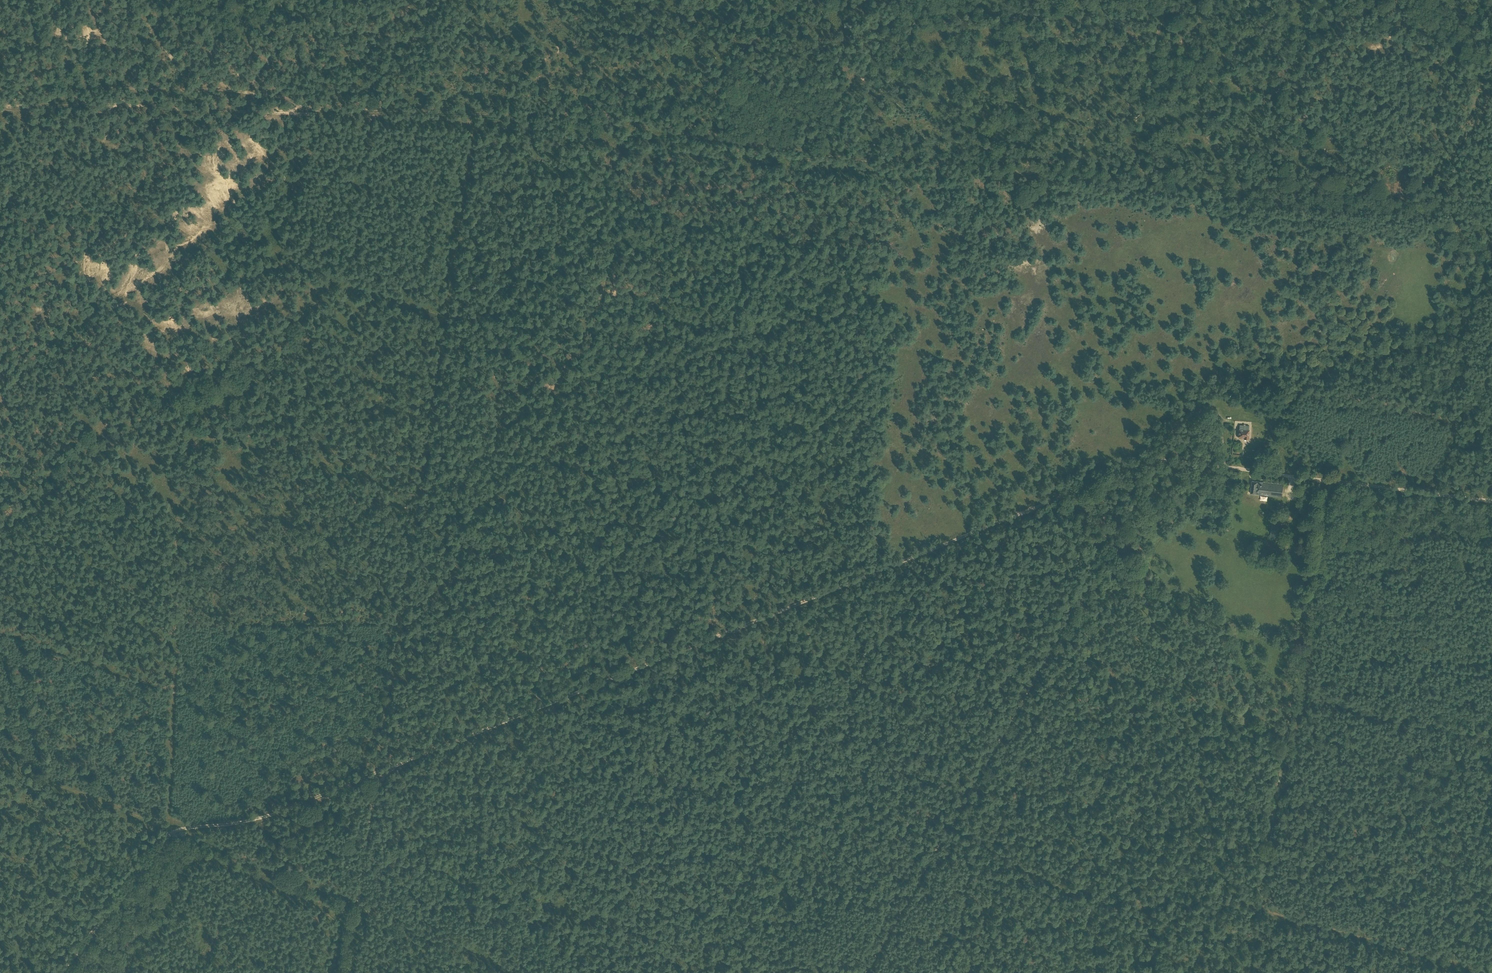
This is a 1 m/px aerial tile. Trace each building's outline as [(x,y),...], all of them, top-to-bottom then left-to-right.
[(1239,425),(1239,438),(1249,438),(1250,426),(1245,425),(1244,424),(1243,426),(1239,425)] [(1252,481),(1251,493),(1281,496),(1282,484),(1252,481)] [(1273,518),(1271,538),(1278,539),(1281,518),(1273,518)]
